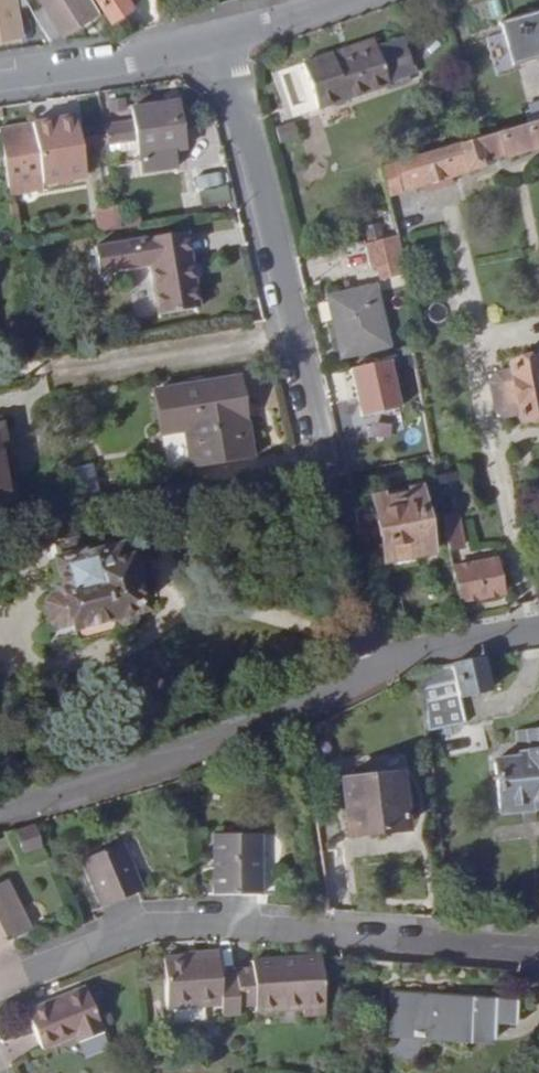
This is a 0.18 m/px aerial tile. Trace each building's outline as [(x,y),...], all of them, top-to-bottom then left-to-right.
[(15,0),(0,0),(0,44),(21,40),(14,0),(15,0)] [(92,0),(24,0),(31,13),(47,42),(49,41),(60,34),(62,37),(99,12),(92,0)] [(128,6),(124,0),(98,0),(109,18),(128,6)] [(512,66),(538,59),(538,10),(499,22),(512,66)] [(317,107),(390,84),(389,83),(417,73),(405,36),(376,45),(376,44),(334,58),(333,54),(303,64),(317,107)] [(334,58),(376,44),(374,40),(332,53),(333,54),(334,58)] [(173,102),(175,121),(182,120),(179,101),(173,102)] [(133,120),(132,102),(102,103),(103,121),(133,120)] [(137,141),(139,157),(141,157),(143,174),(177,169),(175,152),(186,150),(182,120),(175,121),(173,102),(132,107),(134,120),(137,141)] [(527,106),(532,122),(538,120),(538,102),(527,106)] [(76,115),(68,117),(71,136),(79,134),(76,115)] [(11,199),(44,194),(42,185),(87,178),(79,134),(71,136),(68,117),(0,129),(0,139),(11,199)] [(137,141),(134,120),(104,125),(107,145),(137,141)] [(532,122),(497,133),(503,157),(538,146),(538,120),(532,122)] [(277,128),(281,144),(300,139),(295,123),(277,128)] [(497,133),(479,137),(486,161),(503,157),(497,133)] [(479,137),(394,162),(402,189),(487,164),(486,161),(479,137)] [(175,152),(177,169),(189,168),(186,150),(175,152)] [(402,189),(394,162),(380,167),(387,194),(392,192),(402,189)] [(392,192),(387,194),(397,232),(399,237),(407,235),(402,218),(399,219),(392,192)] [(96,209),(100,230),(122,227),(118,205),(96,209)] [(365,227),(368,239),(382,236),(378,223),(365,227)] [(187,232),(95,248),(99,275),(151,266),(159,315),(200,308),(187,232)] [(387,275),(406,271),(397,236),(364,244),(370,269),(376,268),(379,277),(387,275)] [(406,271),(387,275),(393,300),(412,295),(406,271)] [(327,298),(342,356),(388,346),(373,287),(327,298)] [(354,369),(368,420),(408,409),(395,359),(354,369)] [(538,421),(538,362),(508,368),(509,375),(489,379),(497,421),(517,417),(518,425),(538,421)] [(238,379),(156,393),(163,437),(184,433),(188,458),(249,447),(238,379)] [(9,498),(14,497),(2,426),(0,426),(0,500),(9,498)] [(249,447),(188,458),(190,466),(251,456),(249,447)] [(382,501),(377,501),(387,556),(409,552),(425,549),(422,532),(428,531),(424,508),(417,509),(415,494),(398,498),(395,493),(384,495),(382,501)] [(9,498),(0,500),(0,519),(12,516),(9,498)] [(442,517),(448,549),(462,547),(456,515),(442,517)] [(52,544),(56,559),(79,553),(75,538),(52,544)] [(125,560),(121,546),(82,552),(79,553),(56,559),(51,560),(61,599),(55,600),(51,607),(54,619),(60,623),(67,622),(68,624),(112,612),(114,622),(134,618),(132,610),(141,607),(134,576),(129,559),(125,560)] [(409,552),(387,556),(389,566),(411,563),(409,552)] [(135,557),(129,559),(134,576),(139,575),(135,557)] [(483,569),(496,567),(495,561),(481,563),(483,569)] [(452,568),(457,602),(501,594),(496,567),(483,569),(481,563),(452,568)] [(112,612),(68,624),(70,634),(114,622),(112,612)] [(480,657),(420,669),(427,730),(465,723),(460,698),(487,692),(480,657)] [(529,802),(530,811),(538,810),(538,728),(514,731),(517,757),(492,760),(497,806),(529,802)] [(342,782),(347,837),(406,830),(404,812),(412,811),(410,796),(402,796),(399,775),(342,782)] [(497,806),(498,814),(530,811),(529,802),(497,806)] [(11,834),(20,859),(40,851),(31,826),(11,834)] [(213,895),(259,894),(260,894),(259,833),(213,834),(213,895)] [(102,907),(135,894),(142,892),(122,843),(82,859),(102,907)] [(10,939),(31,930),(7,879),(0,883),(0,944),(10,939)] [(221,1016),(240,1015),(239,1004),(239,981),(220,981),(220,954),(191,955),(164,955),(165,1008),(221,1007),(221,1016)] [(239,981),(239,1004),(255,1003),(255,1013),(302,1012),(302,1015),(324,1014),(322,959),(254,961),(254,970),(238,970),(239,981)] [(103,1031),(86,988),(25,1013),(40,1049),(71,1037),(73,1043),(103,1031)] [(517,1000),(390,991),(386,1035),(475,1041),(476,1022),(495,1024),(516,1025),(517,1000)] [(476,1022),(475,1041),(494,1043),(495,1024),(476,1022)]
